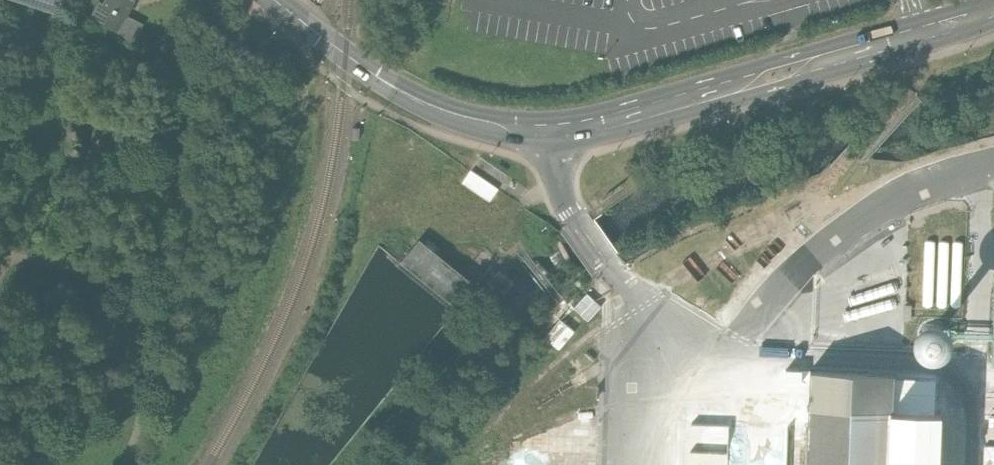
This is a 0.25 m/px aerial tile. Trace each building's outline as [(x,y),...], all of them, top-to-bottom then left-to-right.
[(56,8),(61,0),(28,0),(56,8)] [(90,20),(125,40),(133,26),(125,21),(136,0),(101,0),(90,20)] [(401,257),(452,303),(472,281),(422,235),(401,257)] [(929,240),(928,302),(962,303),(963,241),(929,240)] [(575,305),(588,317),(602,303),(589,291),(575,305)] [(562,317),(545,332),(558,346),(575,331),(562,317)] [(956,371),(957,364),(956,357),(953,351),(948,347),(942,344),(935,343),(928,345),(923,349),(919,354),(917,360),(917,367),(919,373),(923,379),(928,382),(935,384),(941,384),(948,381),(953,377),(956,371)] [(962,389),(814,383),(813,392),(810,464),(960,464),(962,389)]
